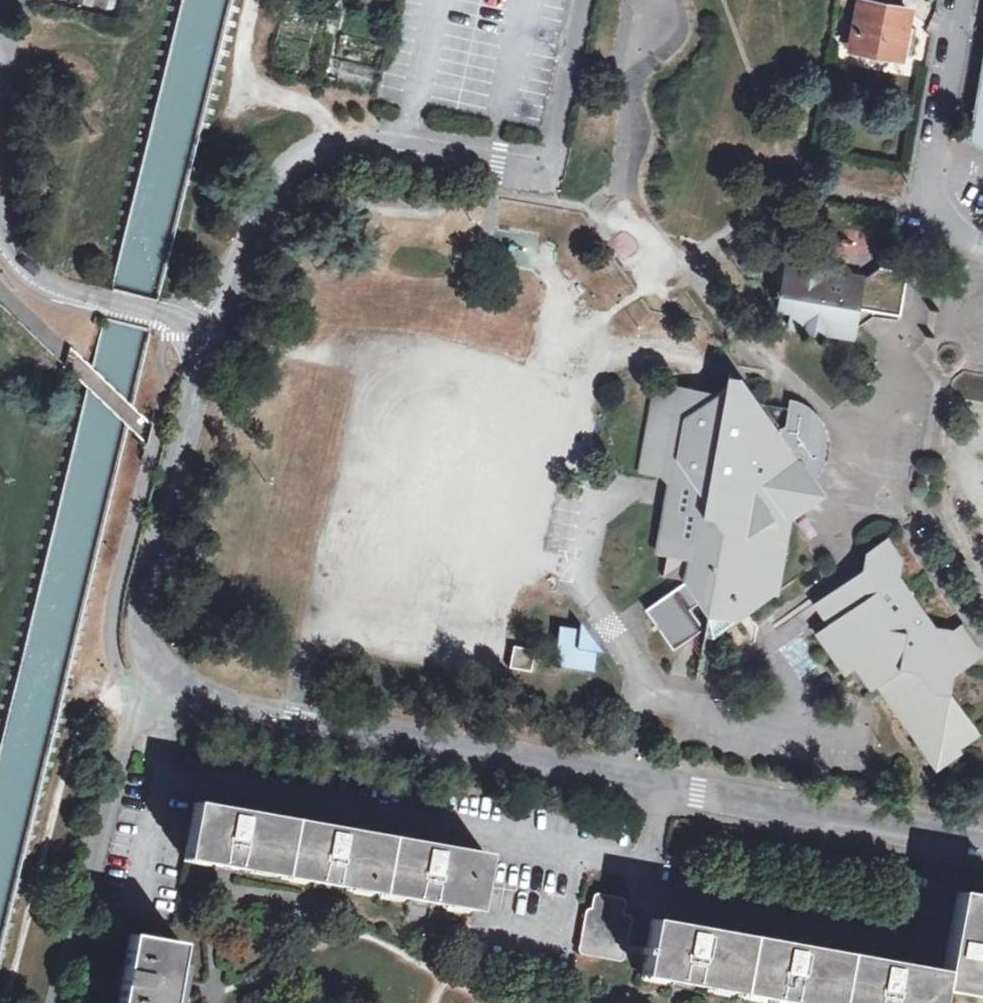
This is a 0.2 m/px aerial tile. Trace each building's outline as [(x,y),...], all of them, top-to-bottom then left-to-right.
[(912,9),(866,1),(857,49),(903,57),(912,9)] [(886,180),(867,176),(865,186),(884,190),(886,180)] [(873,275),(792,260),(783,303),(796,306),(794,324),(860,335),(864,322),(878,313),(904,318),(914,269),(905,268),(908,249),(889,244),(885,267),(873,275)] [(675,388),(661,384),(644,473),(677,480),(665,546),(674,548),(695,553),(693,573),(693,576),(656,606),(687,645),(703,633),(699,628),(712,616),(700,602),(709,594),(718,605),(705,671),(713,672),(717,651),(720,650),(724,631),(782,590),(792,534),(795,514),(791,507),(802,498),(805,474),(817,466),(825,468),(834,452),(834,431),(830,419),(819,405),(796,395),(791,422),(783,426),(751,381),(745,384),(731,382),(721,390),(677,384),(675,388)] [(955,625),(945,625),(909,571),(912,554),(897,533),(875,547),(869,566),(823,598),(834,616),(823,624),(855,672),(867,664),(881,687),(887,683),(945,768),(970,751),(968,747),(982,737),(982,724),(960,690),(964,675),(956,664),(959,660),(952,650),(955,625)] [(695,553),(674,548),(670,569),(693,573),(695,553)] [(594,627),(569,623),(564,662),(603,666),(604,641),(594,627)] [(541,667),(544,646),(522,642),(518,663),(541,667)] [(206,792),(196,847),(482,905),(494,848),(437,837),(352,820),(252,801),(206,792)] [(633,894),(606,889),(602,892),(600,904),(596,904),(593,909),(586,946),(588,950),(625,957),(630,957),(633,954),(640,915),(638,911),(634,911),(636,902),(636,898),(633,894)] [(952,972),(884,959),(776,938),(694,922),(659,916),(655,944),(650,943),(649,950),(653,951),(650,971),(815,1002),(945,1002),(947,992),(982,997),(982,897),(966,893),(952,972)] [(139,923),(123,1002),(178,1002),(190,935),(139,923)]
